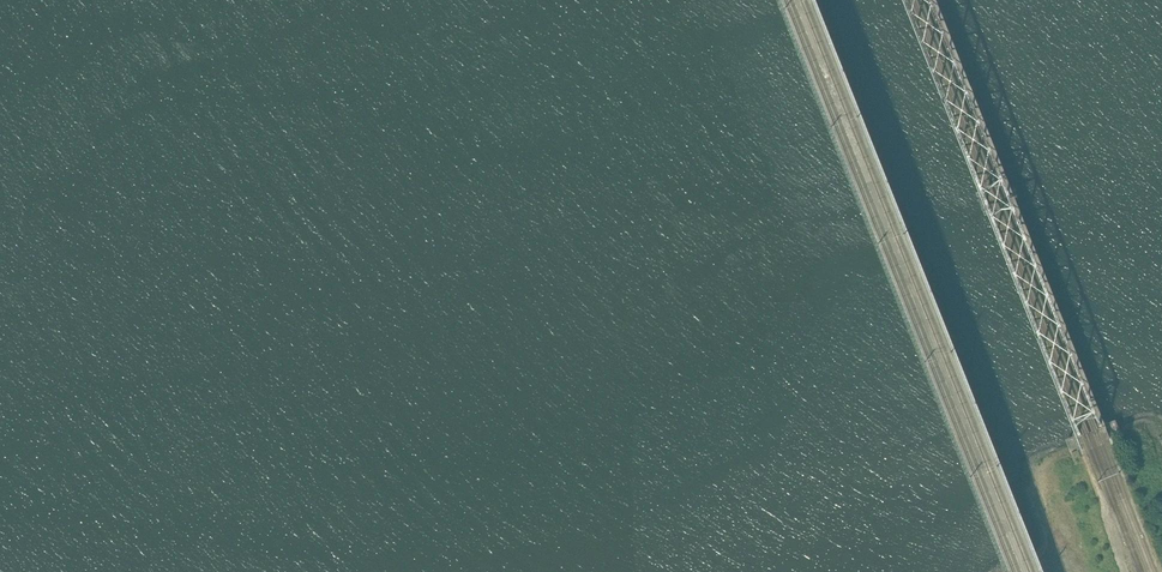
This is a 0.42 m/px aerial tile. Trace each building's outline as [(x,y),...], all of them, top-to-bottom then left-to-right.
[(791,0),(796,14),(806,10),(802,0),(792,0),(791,0)] [(895,230),(884,234),(889,248),(900,244),(895,230)] [(987,462),(976,467),(982,480),(992,476),(987,462)]
